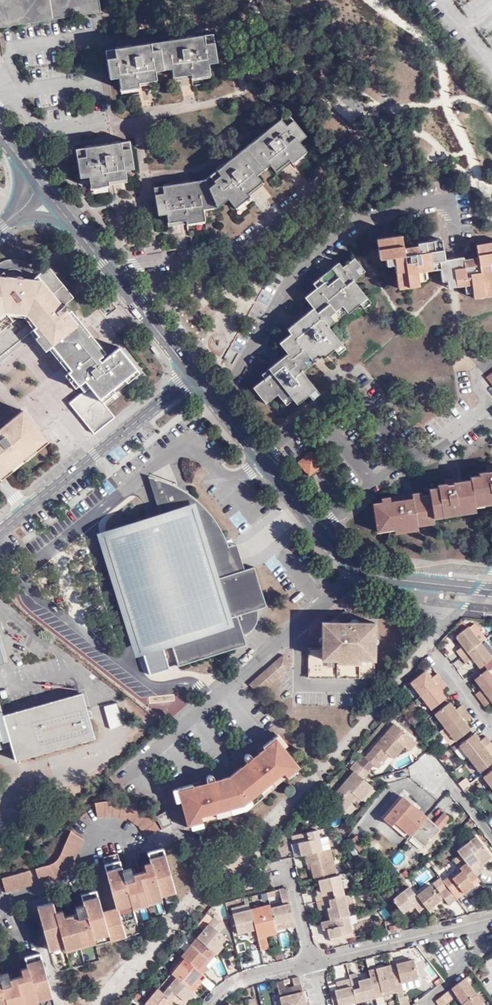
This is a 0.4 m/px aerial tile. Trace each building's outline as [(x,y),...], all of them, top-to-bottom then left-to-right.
[(2,27),(104,12),(102,0),(0,0),(0,14),(2,27)] [(109,47),(111,71),(119,70),(120,76),(121,89),(142,86),(140,81),(158,78),(157,73),(158,73),(157,70),(157,64),(173,61),(174,67),(175,75),(192,73),(192,78),(192,80),(211,78),(209,64),(209,58),(216,57),(213,33),(109,47)] [(157,64),(157,70),(174,67),(173,61),(157,64)] [(140,81),(142,86),(159,83),(158,78),(140,81)] [(289,114),(207,178),(215,201),(225,194),(228,198),(237,210),(252,199),(248,194),(263,183),(257,174),(272,165),(277,171),(290,161),(295,165),(309,155),(300,143),(298,139),(305,133),(289,114)] [(308,137),(305,133),(298,139),(300,143),(308,137)] [(76,148),(79,171),(88,170),(88,177),(90,189),(109,186),(108,181),(126,179),(125,169),(124,164),(134,163),(131,141),(76,148)] [(215,201),(207,178),(154,186),(158,214),(169,213),(170,222),(187,220),(188,224),(205,223),(203,209),(202,204),(215,201)] [(215,201),(216,207),(217,207),(228,198),(225,194),(215,201)] [(383,268),(386,267),(396,266),(397,272),(399,296),(419,294),(419,288),(418,279),(426,279),(433,278),(432,270),(441,269),(441,278),(443,290),(448,290),(458,289),(458,295),(466,294),(473,293),(474,302),(475,307),(491,304),(491,275),(491,272),(491,251),(479,254),(480,267),(466,269),(465,265),(445,268),(442,249),(417,252),(417,256),(403,257),(402,244),(379,247),(381,267),(383,268)] [(54,266),(53,264),(42,272),(40,268),(38,270),(32,275),(37,280),(44,274),(54,266)] [(54,266),(44,274),(37,280),(32,275),(29,273),(25,273),(21,276),(21,283),(15,276),(10,281),(5,275),(0,279),(0,361),(33,333),(37,330),(52,349),(56,345),(76,370),(73,373),(83,385),(88,392),(75,402),(99,434),(117,418),(106,403),(141,373),(121,348),(105,362),(102,359),(109,353),(105,347),(101,350),(81,326),(85,323),(81,317),(76,320),(69,310),(75,306),(74,304),(81,298),(54,266)] [(311,315),(314,318),(318,323),(330,313),(336,321),(342,315),(348,322),(348,323),(349,323),(360,314),(365,319),(372,312),(355,291),(361,286),(357,280),(361,276),(356,269),(345,277),(341,272),(321,287),(324,291),(317,297),(306,307),(311,315)] [(432,270),(433,278),(441,278),(441,269),(432,270)] [(10,281),(15,276),(10,271),(5,275),(10,281)] [(357,280),(361,286),(366,282),(361,276),(357,280)] [(314,293),(317,297),(324,291),(321,287),(314,293)] [(467,302),(474,302),(473,293),(466,294),(467,302)] [(290,346),(280,354),(286,362),(289,363),(294,368),(304,360),(309,367),(317,360),(322,366),(323,367),(334,358),(341,353),(328,336),(335,331),(330,325),(336,321),(330,313),(318,323),(314,318),(295,332),(300,338),(290,346)] [(342,315),(336,321),(340,327),(342,328),(348,323),(348,322),(342,315)] [(340,327),(336,321),(330,325),(335,331),(340,327)] [(105,347),(85,323),(81,326),(101,350),(105,347)] [(53,350),(52,349),(37,330),(33,333),(38,338),(51,353),(53,350)] [(288,343),(290,346),(300,338),(295,332),(286,340),(288,343)] [(53,350),(73,373),(76,370),(56,345),(52,349),(53,350)] [(338,364),(346,358),(341,353),(334,358),(338,364)] [(264,389),(253,398),(267,417),(278,407),(282,411),(288,405),(293,411),(292,412),(295,415),(308,406),(315,400),(301,382),(308,377),(303,372),(309,367),(304,360),(294,368),(289,363),(268,379),(271,383),(264,389)] [(317,360),(309,367),(314,373),(322,366),(317,360)] [(314,373),(309,367),(303,372),(308,377),(314,373)] [(80,388),(83,385),(73,373),(70,376),(80,388)] [(261,385),(264,389),(271,383),(268,379),(261,385)] [(315,400),(308,406),(312,410),(318,404),(315,400)] [(288,405),(282,411),(286,417),(292,412),(293,411),(288,405)] [(0,434),(0,486),(49,447),(24,415),(0,434)] [(312,452),(297,462),(307,478),(322,468),(312,452)] [(475,476),(476,481),(471,482),(470,482),(462,484),(444,487),(438,488),(438,491),(430,492),(430,499),(421,500),(420,496),(414,497),(415,502),(406,503),(405,499),(383,503),(383,505),(374,507),(379,530),(388,528),(390,534),(397,532),(405,530),(406,538),(420,535),(418,529),(425,527),(425,523),(427,523),(432,516),(434,516),(444,514),(444,521),(468,515),(466,510),(476,507),(474,503),(483,502),(484,505),(484,507),(491,506),(491,468),(485,469),(486,474),(475,476)] [(148,476),(159,511),(164,509),(154,478),(148,476)] [(181,500),(192,497),(177,487),(181,500)] [(477,514),(476,507),(466,510),(468,515),(477,514)] [(425,523),(425,527),(425,528),(438,526),(437,522),(444,521),(444,514),(434,516),(435,520),(427,523),(425,523)] [(388,528),(379,530),(380,536),(390,534),(388,528)] [(397,532),(398,540),(406,538),(405,530),(397,532)] [(244,570),(235,544),(228,547),(237,572),(244,570)] [(307,650),(307,679),(374,680),(374,624),(352,624),(352,618),(348,616),(340,615),(336,618),(334,624),(321,624),(321,650),(307,650)] [(458,657),(463,663),(464,663),(482,648),(487,644),(476,629),(471,633),(470,632),(457,642),(465,652),(458,657)] [(482,673),(487,669),(491,665),(491,660),(482,648),(464,663),(468,669),(474,664),(482,673)] [(255,695),(278,677),(291,667),(281,656),(247,683),(255,695)] [(412,686),(423,700),(444,683),(440,677),(433,682),(427,674),(412,686)] [(490,674),(476,685),(483,693),(478,699),(483,705),(491,697),(491,677),(490,674)] [(444,683),(423,700),(433,713),(448,702),(442,694),(449,688),(444,683)] [(82,694),(5,716),(3,717),(11,747),(14,759),(94,736),(82,694)] [(483,705),(488,711),(491,708),(491,697),(483,705)] [(1,737),(0,737),(0,750),(11,747),(3,717),(5,716),(0,701),(0,734),(1,737)] [(111,730),(124,726),(116,704),(103,708),(111,730)] [(437,718),(448,732),(469,715),(464,709),(457,713),(451,706),(437,718)] [(469,715),(448,732),(457,744),(472,733),(467,726),(473,720),(469,715)] [(361,754),(355,761),(356,762),(367,772),(368,772),(374,765),(375,766),(386,753),(390,756),(393,759),(404,747),(410,752),(417,743),(395,724),(365,757),(361,754)] [(275,736),(284,747),(288,743),(280,733),(275,736)] [(245,809),(252,805),(248,799),(260,790),(264,795),(276,785),(273,781),(284,772),(291,780),(300,772),(289,758),(291,755),(284,747),(275,736),(257,750),(261,754),(255,759),(250,754),(247,754),(245,757),(245,760),(247,764),(231,779),(215,783),(215,776),(212,775),(206,777),(208,785),(201,787),(198,782),(180,787),(181,790),(178,791),(181,802),(183,811),(187,811),(192,830),(204,827),(202,822),(245,809)] [(472,762),(491,747),(491,744),(489,740),(482,745),(475,737),(461,749),(472,762)] [(472,762),(481,775),(491,767),(491,757),(491,756),(491,747),(472,762)] [(460,748),(455,751),(461,761),(466,758),(460,748)] [(379,769),(390,756),(386,753),(375,766),(379,769)] [(356,762),(351,768),(355,772),(335,793),(334,791),(326,800),(342,814),(353,801),(357,797),(361,800),(362,801),(373,787),(363,779),(370,774),(368,772),(367,772),(356,762)] [(176,803),(181,802),(178,791),(181,790),(180,787),(173,788),(176,803)] [(248,799),(252,805),(264,795),(260,790),(248,799)] [(414,836),(429,818),(406,797),(387,819),(409,840),(414,836)] [(115,821),(118,821),(117,818),(125,821),(125,817),(137,823),(147,837),(153,835),(160,832),(154,820),(132,803),(130,806),(116,803),(95,803),(99,817),(115,817),(115,821)] [(167,814),(156,817),(162,830),(173,826),(167,814)] [(438,825),(429,818),(414,836),(428,848),(453,820),(448,814),(438,825)] [(303,853),(329,846),(326,835),(318,837),(316,827),(291,834),(293,842),(295,842),(300,840),(301,843),(298,844),(300,853),(303,853)] [(84,840),(68,833),(64,848),(59,857),(51,865),(37,868),(40,884),(64,874),(70,869),(84,840)] [(368,849),(357,836),(352,841),(361,854),(368,849)] [(478,877),(484,872),(481,868),(491,860),(491,857),(476,837),(458,851),(462,856),(469,864),(478,877)] [(335,873),(329,846),(303,853),(305,860),(308,860),(310,869),(312,879),(317,878),(335,873)] [(144,866),(146,874),(153,872),(154,876),(127,884),(125,878),(135,876),(132,869),(124,871),(120,854),(105,858),(119,911),(104,915),(95,884),(80,888),(84,904),(76,907),(78,914),(86,912),(88,916),(60,924),(59,920),(67,917),(65,911),(57,913),(54,902),(39,907),(50,946),(64,942),(66,947),(93,938),(95,944),(96,947),(140,934),(134,909),(133,905),(162,898),(160,893),(174,889),(163,850),(149,854),(152,863),(144,866)] [(142,875),(137,856),(133,857),(138,875),(142,875)] [(449,889),(458,901),(483,883),(478,877),(469,864),(462,856),(463,872),(453,879),(451,876),(444,882),(449,889)] [(32,870),(4,878),(7,891),(36,884),(32,870)] [(146,874),(142,875),(138,875),(135,876),(125,878),(127,884),(154,876),(153,872),(146,874)] [(342,892),(337,873),(335,873),(317,878),(318,885),(319,890),(315,891),(313,891),(314,900),(342,892)] [(287,885),(278,887),(281,899),(281,900),(282,904),(270,907),(271,909),(273,921),(294,916),(287,885)] [(427,907),(430,912),(445,899),(451,905),(458,901),(449,889),(440,895),(433,886),(419,896),(427,907)] [(420,912),(427,907),(419,896),(411,887),(393,901),(404,915),(416,907),(420,912)] [(175,894),(174,889),(160,893),(162,898),(175,894)] [(349,891),(342,892),(347,913),(354,911),(349,891)] [(347,913),(342,892),(314,900),(316,908),(326,906),(329,917),(347,913)] [(75,915),(71,898),(65,900),(69,916),(75,915)] [(163,901),(162,898),(133,905),(134,909),(163,901)] [(269,903),(250,907),(251,912),(271,909),(270,907),(269,903)] [(251,912),(250,907),(232,911),(237,937),(255,933),(251,912)] [(251,912),(255,933),(259,948),(267,946),(264,933),(276,931),(275,926),(273,921),(271,909),(251,912)] [(75,915),(69,916),(67,917),(59,920),(60,924),(88,916),(86,912),(78,914),(75,915)] [(350,922),(347,913),(329,917),(321,919),(323,927),(328,926),(331,939),(349,934),(346,923),(350,922)] [(215,916),(198,937),(214,950),(218,953),(230,939),(221,932),(225,925),(215,916)] [(296,921),(294,916),(273,921),(275,926),(296,921)] [(198,937),(182,955),(185,958),(194,966),(203,973),(209,966),(207,965),(204,963),(214,950),(198,937)] [(67,952),(95,944),(93,938),(66,947),(67,952)] [(51,951),(66,947),(64,942),(50,946),(51,951)] [(218,953),(214,950),(204,963),(207,965),(218,953)] [(39,1001),(37,996),(52,993),(41,953),(27,958),(30,967),(22,969),(23,975),(30,973),(31,979),(5,986),(3,980),(10,979),(9,973),(1,975),(0,972),(0,1004),(23,1004),(39,1001)] [(64,955),(54,957),(55,965),(65,963),(64,955)] [(172,973),(190,988),(203,973),(194,966),(185,958),(172,973)] [(396,989),(397,992),(403,991),(401,983),(418,978),(414,960),(405,962),(404,958),(390,961),(391,965),(396,989)] [(21,975),(15,959),(9,961),(13,978),(10,979),(3,980),(5,986),(31,979),(30,973),(23,975),(21,975)] [(337,980),(346,979),(344,965),(335,967),(337,980)] [(371,977),(377,998),(384,997),(383,992),(396,989),(391,965),(369,970),(371,977)] [(156,986),(175,1002),(179,1004),(186,1004),(196,993),(193,991),(190,988),(172,973),(169,971),(156,986)] [(190,988),(193,991),(206,976),(203,973),(190,988)] [(301,981),(299,973),(292,975),(294,982),(301,981)] [(356,1003),(377,998),(371,977),(359,980),(358,973),(349,975),(350,978),(356,1003)] [(303,990),(291,993),(289,984),(287,976),(274,980),(280,1004),(297,1004),(305,1003),(303,990)] [(330,991),(333,1004),(347,1004),(356,1003),(350,978),(336,982),(337,989),(330,991)] [(465,978),(452,988),(453,989),(466,979),(465,978)] [(453,989),(464,1004),(484,1004),(466,979),(453,989)] [(303,990),(301,981),(294,982),(289,984),(291,993),(303,990)] [(417,982),(402,985),(403,990),(418,987),(417,982)] [(145,1003),(148,1004),(172,1004),(175,1002),(156,986),(143,1001),(145,1003)] [(435,1000),(437,1002),(448,993),(447,991),(435,1000)] [(54,997),(52,993),(37,996),(39,1001),(54,997)] [(437,1002),(439,1004),(445,1004),(452,999),(448,993),(437,1002)]
